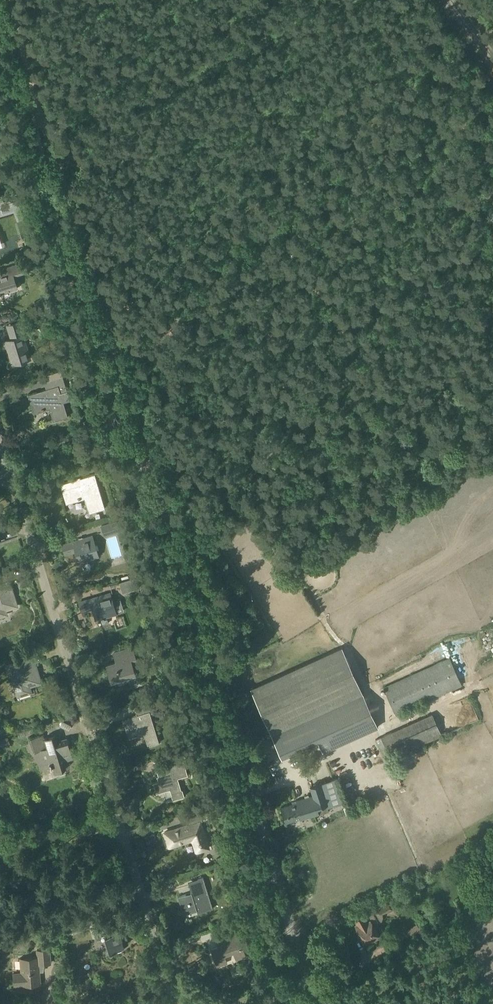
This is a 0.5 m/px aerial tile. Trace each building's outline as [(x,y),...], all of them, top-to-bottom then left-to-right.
[(7,201),(0,203),(0,205),(3,213),(10,211),(7,201)] [(1,296),(0,292),(17,287),(13,275),(26,271),(24,262),(0,270),(0,273),(1,276),(0,277),(0,296),(1,296)] [(5,341),(12,365),(30,359),(22,334),(24,333),(22,327),(9,331),(11,339),(5,341)] [(45,389),(27,395),(33,413),(49,408),(53,421),(68,416),(63,402),(70,400),(67,391),(61,393),(60,391),(67,389),(63,376),(50,380),(52,387),(45,389)] [(60,484),(65,502),(85,496),(90,513),(104,508),(94,474),(60,484)] [(119,520),(109,524),(112,534),(122,530),(119,520)] [(92,535),(61,545),(64,555),(75,552),(78,562),(98,556),(92,535)] [(137,577),(118,583),(121,594),(140,588),(137,577)] [(6,614),(5,609),(16,606),(9,581),(0,584),(0,616),(6,614)] [(109,593),(78,603),(82,613),(92,609),(95,620),(116,614),(109,593)] [(106,665),(111,682),(135,675),(130,661),(136,659),(132,647),(121,651),(121,650),(113,653),(116,662),(106,665)] [(342,648),(250,689),(271,735),(362,694),(342,648)] [(454,667),(465,662),(459,648),(448,654),(454,667)] [(436,650),(429,652),(431,659),(438,657),(436,650)] [(8,665),(17,696),(30,692),(29,686),(40,682),(33,657),(8,665)] [(383,687),(395,716),(461,686),(449,658),(383,687)] [(271,735),(279,754),(316,737),(323,751),(377,726),(362,694),(271,735)] [(123,719),(129,738),(143,734),(147,746),(159,743),(150,714),(158,711),(155,703),(136,709),(137,715),(123,719)] [(380,737),(390,759),(441,736),(432,714),(380,737)] [(40,735),(29,738),(33,752),(34,751),(39,767),(51,763),(54,772),(55,772),(64,769),(65,769),(63,761),(72,758),(67,740),(57,743),(55,734),(44,738),(44,739),(41,740),(40,735)] [(9,744),(8,738),(0,740),(0,746),(9,744)] [(159,781),(153,783),(156,792),(165,789),(169,788),(171,796),(172,799),(183,796),(182,790),(181,790),(177,778),(187,775),(182,759),(178,760),(155,767),(159,781)] [(281,807),(286,823),(301,818),(302,820),(328,811),(327,808),(344,802),(337,779),(310,787),(313,796),(296,801),(296,803),(281,807)] [(164,833),(169,848),(194,840),(198,852),(208,849),(200,822),(209,819),(207,813),(188,819),(190,825),(164,833)] [(191,893),(177,897),(182,914),(196,909),(197,913),(213,909),(203,877),(196,879),(198,885),(189,887),(191,893)] [(383,896),(372,901),(375,907),(386,901),(383,896)] [(388,904),(377,910),(380,914),(382,913),(386,911),(390,909),(388,904)] [(362,915),(354,920),(357,925),(355,926),(360,934),(359,936),(361,940),(363,940),(363,941),(382,931),(378,923),(372,912),(372,911),(362,916),(362,915)] [(93,930),(96,940),(99,939),(101,936),(104,935),(108,949),(109,952),(111,951),(112,950),(116,949),(117,952),(122,950),(123,950),(124,949),(124,948),(121,939),(122,938),(120,933),(119,934),(118,931),(129,927),(126,919),(93,930)] [(208,926),(194,930),(198,941),(212,936),(208,926)] [(406,932),(410,939),(422,933),(418,926),(406,932)] [(211,950),(217,966),(225,963),(222,953),(233,949),(236,959),(245,956),(237,932),(216,939),(219,948),(211,950)] [(21,974),(12,975),(13,986),(20,986),(40,984),(39,972),(38,965),(44,964),(49,964),(48,950),(37,951),(38,958),(19,959),(21,974)]
